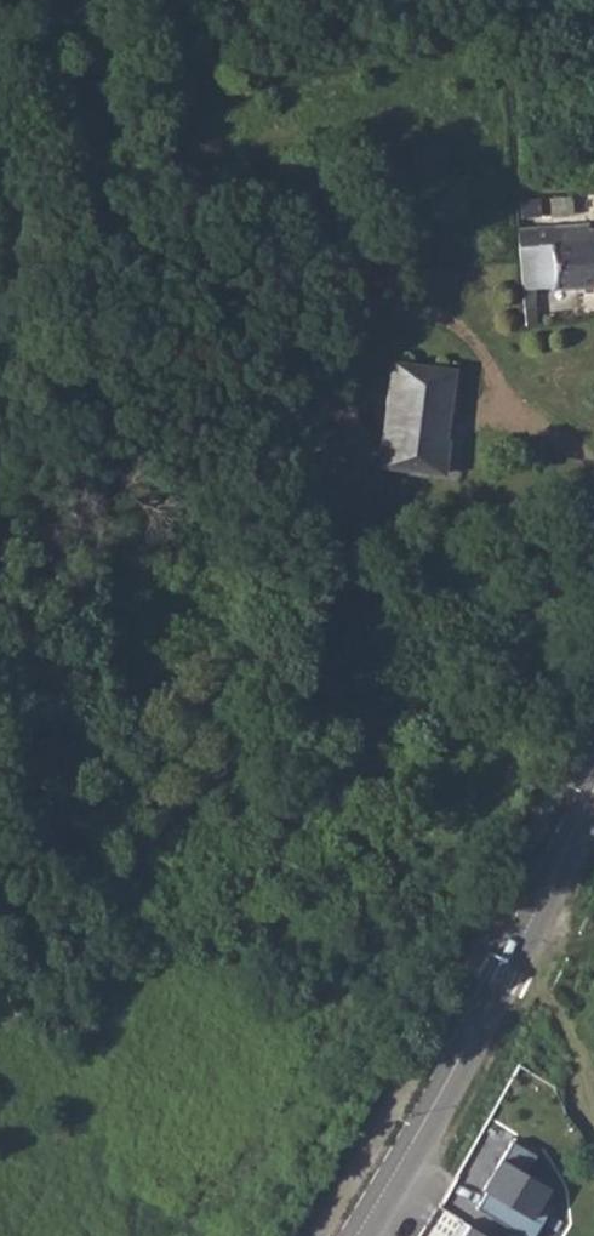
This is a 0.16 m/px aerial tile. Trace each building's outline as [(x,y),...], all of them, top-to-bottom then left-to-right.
[(516,217),(517,234),(518,234),(523,302),(535,302),(534,284),(538,281),(593,278),(593,220),(586,221),(586,213),(516,217)] [(407,370),(384,374),(400,475),(429,471),(423,438),(420,439),(407,370)] [(400,475),(384,374),(349,380),(366,481),(400,475)] [(553,1182),(527,1169),(537,1150),(510,1136),(474,1206),(534,1235),(536,1235),(553,1204),(544,1199),(553,1182)] [(464,1220),(457,1235),(497,1235),(464,1220)]
